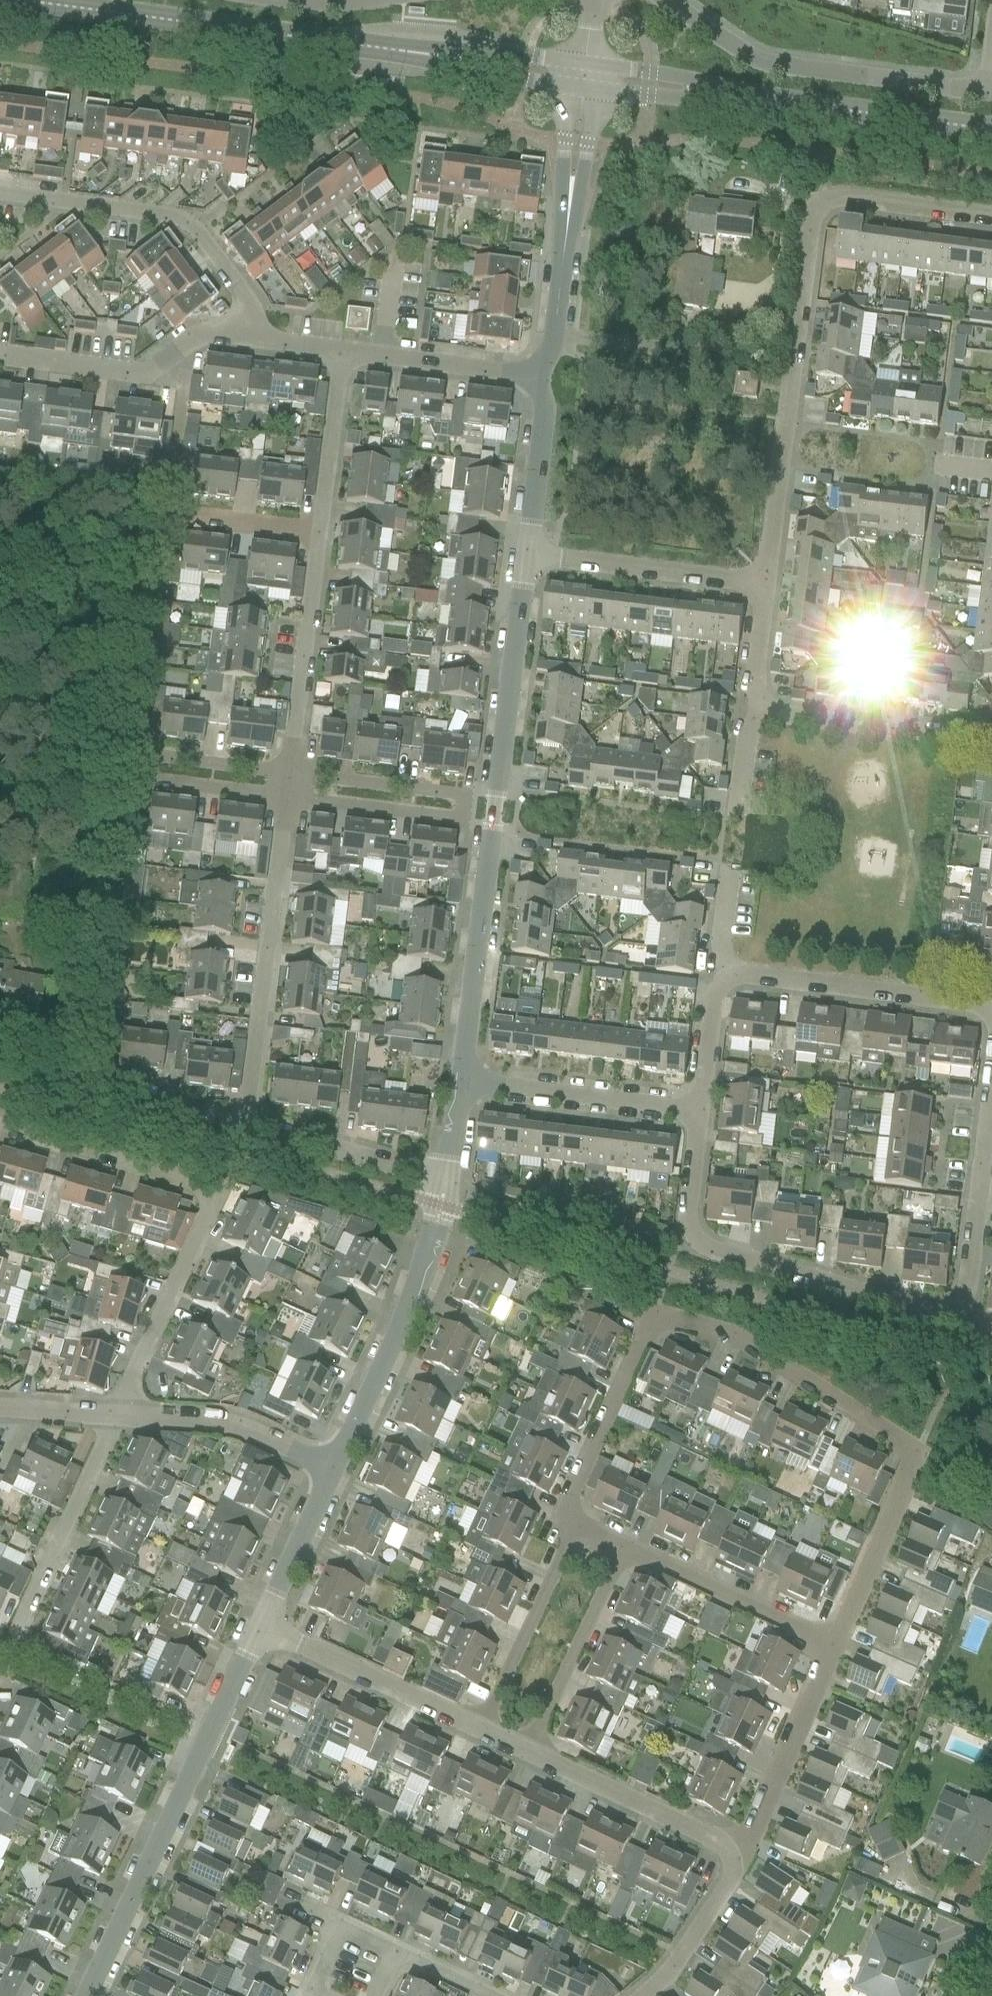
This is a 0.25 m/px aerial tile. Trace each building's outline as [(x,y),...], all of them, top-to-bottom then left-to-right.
[(887,24),(888,24),(890,13),(927,18),(930,0),(891,0),(891,2),(890,1),(887,24)] [(927,18),(965,23),(965,27),(966,27),(969,0),(930,0),(927,18)] [(45,97),(44,107),(39,141),(38,151),(60,154),(67,100),(45,97)] [(19,149),(25,104),(6,101),(1,136),(16,138),(15,149),(19,149)] [(108,106),(85,103),(78,156),(101,159),(102,150),(107,115),(108,106)] [(25,104),(19,149),(24,150),(25,140),(39,141),(44,107),(25,104)] [(116,162),(120,163),(128,107),(123,107),(122,117),(107,115),(102,150),(117,152),(116,162)] [(120,163),(124,163),(126,153),(142,155),(146,120),(131,118),(132,108),(128,107),(120,163)] [(168,112),(164,112),(162,122),(146,120),(142,155),(157,157),(156,168),(160,168),(168,112)] [(160,168),(161,168),(165,169),(166,158),(182,161),(187,125),(171,123),(172,113),(168,112),(160,168)] [(182,161),(195,162),(198,163),(196,173),(201,174),(209,118),(204,117),(203,128),(187,125),(182,161)] [(201,174),(205,174),(206,164),(222,166),(227,131),(212,129),(213,118),(209,118),(201,174)] [(221,175),(243,178),(251,125),(228,121),(227,131),(222,166),(221,175)] [(340,159),(362,188),(368,195),(386,181),(353,138),(335,152),(340,159)] [(438,204),(439,195),(444,160),(445,150),(422,147),(415,201),(438,204)] [(353,208),(356,205),(350,197),(362,188),(340,159),(328,169),(322,160),(318,163),(353,208)] [(444,160),(439,195),(451,196),(449,207),(456,207),(462,162),(444,160)] [(518,170),(514,205),(512,214),(535,217),(542,163),(520,160),(518,170)] [(476,200),(481,165),(462,162),(456,207),(460,208),(461,198),(476,200)] [(330,212),(340,204),(343,202),(349,210),(353,208),(318,163),(315,166),(321,174),(309,184),(330,212)] [(0,165),(0,174),(7,175),(8,166),(0,165)] [(100,165),(91,172),(97,179),(105,172),(100,165)] [(494,213),(500,167),(481,165),(476,200),(491,202),(490,212),(494,213)] [(494,213),(498,213),(500,203),(514,205),(518,170),(500,167),(494,213)] [(42,180),(43,169),(33,168),(32,179),(42,180)] [(51,181),(53,170),(43,169),(42,180),(51,181)] [(61,182),(63,172),(53,170),(51,181),(61,182)] [(117,181),(129,182),(131,172),(119,170),(118,173),(117,181)] [(221,181),(213,187),(220,195),(227,190),(221,181)] [(286,188),(320,232),(324,230),(318,221),(330,212),(309,184),(296,194),(289,185),(286,188)] [(320,232),(286,188),(282,191),(289,199),(276,209),(298,237),(311,227),(317,235),(320,232)] [(234,198),(227,190),(220,195),(226,204),(234,198)] [(756,210),(706,203),(704,200),(696,198),(694,202),(691,201),(686,234),(752,242),(756,210)] [(253,213),(288,257),(292,254),(285,246),(298,237),(276,209),(263,219),(257,210),(253,213)] [(288,257),(253,213),(250,215),(257,224),(244,233),(266,261),(278,252),(285,260),(288,257)] [(403,227),(404,217),(395,215),(394,226),(403,227)] [(59,241),(80,269),(86,276),(104,262),(71,220),(53,233),(59,241)] [(859,264),(864,224),(841,221),(836,261),(859,264)] [(879,266),(884,235),(864,232),(865,225),(864,224),(859,264),(879,266)] [(266,261),(244,233),(239,226),(220,240),(253,282),(271,269),(266,261)] [(401,238),(403,227),(394,226),(392,237),(401,238)] [(145,278),(173,256),(181,250),(167,232),(124,265),(138,283),(145,278)] [(411,232),(410,241),(421,242),(422,234),(411,232)] [(422,234),(421,242),(431,244),(433,235),(422,234)] [(901,269),(905,238),(884,235),(879,266),(901,269)] [(923,272),(927,241),(905,238),(901,269),(923,272)] [(470,249),(471,240),(460,239),(459,248),(470,249)] [(480,250),(481,242),(471,240),(470,249),(480,250)] [(59,241),(43,252),(72,289),(75,286),(69,278),(80,269),(59,241)] [(944,275),(949,243),(927,241),(923,272),(944,275)] [(115,254),(117,243),(108,242),(107,253),(115,254)] [(125,244),(117,243),(115,254),(124,255),(125,244)] [(966,278),(970,246),(949,243),(944,275),(966,278)] [(518,256),(519,247),(509,245),(508,254),(518,256)] [(988,281),(991,249),(970,246),(966,278),(988,281)] [(529,257),(530,248),(519,247),(518,256),(529,257)] [(43,252),(29,263),(51,292),(62,283),(68,292),(72,289),(43,252)] [(439,255),(430,254),(429,264),(437,265),(439,255)] [(148,298),(184,270),(173,256),(145,278),(154,289),(145,295),(148,298)] [(714,262),(682,258),(680,258),(673,307),(707,311),(714,262)] [(526,288),(529,266),(475,259),(472,281),(481,282),(516,287),(526,288)] [(35,303),(50,292),(29,263),(14,275),(35,303)] [(436,276),(437,265),(429,264),(427,275),(436,276)] [(41,311),(35,303),(14,275),(8,268),(0,274),(0,294),(23,325),(41,311)] [(168,307),(196,286),(184,270),(148,298),(151,302),(159,296),(168,307)] [(427,276),(425,289),(434,291),(436,277),(427,276)] [(174,331),(217,298),(203,280),(196,286),(168,307),(160,313),(174,331)] [(514,306),(515,297),(516,287),(481,282),(479,296),(469,295),(469,299),(514,306)] [(110,296),(112,285),(103,284),(101,295),(110,296)] [(120,287),(112,285),(110,296),(119,298),(120,287)] [(853,308),(854,299),(831,296),(830,305),(853,308)] [(469,299),(468,304),(478,305),(476,319),(511,324),(514,306),(469,299)] [(865,309),(866,301),(854,299),(853,308),(865,309)] [(294,310),(295,302),(285,300),(284,309),(294,310)] [(306,303),(295,302),(294,310),(305,312),(306,303)] [(895,313),(897,304),(884,303),(883,312),(895,313)] [(908,315),(909,306),(897,304),(895,313),(908,315)] [(228,312),(222,305),(214,311),(219,319),(228,312)] [(939,318),(940,310),(928,308),(927,317),(939,318)] [(345,323),(343,333),(367,336),(370,312),(359,311),(346,309),(345,323)] [(952,320),(953,311),(940,310),(939,318),(952,320)] [(430,323),(431,312),(422,311),(421,322),(430,323)] [(864,315),(847,313),(827,311),(824,333),(861,338),(864,315)] [(982,324),(984,315),(971,314),(970,322),(982,324)] [(984,315),(982,324),(991,325),(991,316),(984,315)] [(511,324),(476,319),(467,318),(464,341),(518,348),(521,325),(511,324)] [(901,329),(902,320),(890,318),(889,327),(901,329)] [(428,333),(430,323),(421,322),(420,332),(428,333)] [(927,332),(928,323),(916,322),(915,330),(927,332)] [(83,333),(84,324),(74,323),(73,332),(83,333)] [(939,334),(941,325),(928,323),(927,332),(939,334)] [(95,325),(84,324),(83,333),(94,334),(95,325)] [(125,339),(126,330),(116,328),(115,337),(125,339)] [(137,331),(126,330),(125,339),(136,340),(137,331)] [(427,344),(428,333),(420,332),(418,343),(427,344)] [(858,359),(861,338),(824,333),(822,355),(858,359)] [(966,338),(960,337),(957,337),(956,349),(965,350),(966,338)] [(65,353),(66,344),(55,343),(54,351),(65,353)] [(954,362),(963,363),(965,350),(956,349),(954,362)] [(858,360),(858,359),(822,355),(821,358),(819,358),(816,376),(843,380),(848,386),(855,380),(858,360)] [(211,396),(223,397),(228,360),(206,357),(203,381),(190,379),(187,404),(210,406),(211,396)] [(259,384),(262,365),(250,363),(228,360),(223,397),(246,400),(244,414),(255,415),(259,384)] [(858,360),(855,380),(869,370),(862,361),(858,360)] [(255,415),(254,424),(260,425),(261,416),(266,416),(267,409),(277,410),(278,404),(290,406),(295,369),(273,366),(262,365),(259,384),(255,415)] [(315,391),(317,371),(295,369),(290,406),(303,407),(303,413),(307,417),(323,419),(326,392),(315,391)] [(869,370),(855,380),(876,383),(877,380),(869,370)] [(915,425),(920,389),(922,376),(900,373),(899,386),(894,422),(915,425)] [(737,374),(734,397),(757,400),(760,377),(737,374)] [(383,417),(387,380),(365,377),(362,397),(351,396),(348,420),(360,421),(361,414),(383,417)] [(872,420),(877,383),(876,383),(855,380),(848,386),(853,393),(850,420),(868,422),(869,419),(872,420)] [(961,381),(952,380),(950,392),(959,393),(961,381)] [(416,421),(421,384),(399,382),(394,418),(416,421)] [(894,422),(899,386),(877,383),(872,420),(894,422)] [(421,384),(416,421),(428,423),(428,424),(433,435),(434,438),(448,439),(452,409),(440,407),(443,387),(421,384)] [(807,386),(805,399),(815,400),(817,387),(807,386)] [(0,388),(0,435),(14,437),(15,432),(28,434),(31,411),(19,409),(22,390),(0,388)] [(938,428),(940,408),(942,391),(920,389),(915,425),(938,428)] [(483,430),(488,393),(466,390),(463,410),(452,409),(448,439),(447,444),(448,444),(457,445),(458,440),(460,440),(461,427),(483,430)] [(958,406),(959,393),(950,392),(949,405),(958,406)] [(510,396),(488,393),(483,430),(505,432),(510,396)] [(28,434),(27,445),(39,447),(41,439),(63,442),(69,397),(45,394),(43,413),(31,411),(28,434)] [(92,400),(69,397),(63,442),(62,446),(97,451),(101,420),(89,419),(92,400)] [(131,458),(139,406),(116,403),(113,422),(101,420),(97,451),(109,453),(110,450),(132,453),(131,458)] [(162,409),(139,406),(131,458),(132,458),(133,456),(166,460),(165,463),(167,463),(171,430),(159,428),(162,409)] [(948,414),(945,436),(954,437),(955,425),(963,426),(965,416),(948,414)] [(197,428),(199,418),(187,417),(185,427),(197,428)] [(838,427),(839,418),(827,417),(826,426),(838,427)] [(382,421),(381,431),(393,432),(394,422),(382,421)] [(211,499),(215,462),(203,461),(204,457),(199,452),(195,452),(197,428),(185,427),(184,436),(183,436),(177,482),(178,482),(179,473),(191,475),(189,496),(211,499)] [(287,440),(299,441),(300,431),(288,429),(287,440)] [(372,450),(378,451),(380,440),(368,439),(366,449),(372,450)] [(302,491),(314,492),(320,444),(307,442),(303,465),(296,467),(295,472),(282,471),(278,508),(300,510),(302,491)] [(385,486),(387,464),(401,466),(403,454),(378,451),(372,450),(371,462),(351,459),(348,481),(385,486)] [(249,467),(250,453),(239,451),(237,465),(249,467)] [(278,508),(282,471),(283,462),(262,460),(262,454),(250,453),(249,467),(247,483),(258,484),(256,505),(278,508)] [(492,455),(480,454),(479,463),(484,464),(491,465),(492,455)] [(503,478),(483,476),(484,464),(479,463),(454,460),(450,494),(464,496),(500,500),(503,478)] [(235,482),(237,465),(215,462),(211,499),(233,502),(235,482)] [(76,465),(74,480),(93,483),(95,468),(76,465)] [(149,476),(147,490),(163,492),(165,478),(149,476)] [(832,478),(819,477),(818,485),(831,487),(832,478)] [(382,507),(385,486),(348,481),(345,503),(365,506),(364,517),(394,521),(396,509),(382,507)] [(859,530),(863,494),(859,493),(860,491),(841,488),(838,515),(831,520),(837,528),(858,530),(859,530)] [(879,545),(885,496),(863,494),(859,530),(858,530),(857,534),(848,541),(879,545)] [(476,531),(478,520),(498,522),(500,500),(464,496),(461,517),(447,515),(446,527),(476,531)] [(900,549),(902,536),(906,499),(885,496),(879,545),(878,546),(900,549)] [(945,509),(946,498),(946,497),(937,496),(936,508),(945,509)] [(800,511),(801,498),(792,498),(791,510),(800,511)] [(929,502),(906,499),(902,536),(924,538),(929,502)] [(376,553),(379,531),(393,533),(394,521),(364,517),(363,529),(342,526),(340,548),(376,553)] [(835,548),(837,528),(831,520),(824,525),(798,522),(796,541),(799,541),(798,544),(834,549),(835,548)] [(492,567),(495,545),(475,543),(476,531),(446,527),(444,539),(449,540),(446,561),(455,563),(492,567)] [(942,528),(934,527),(932,539),(941,541),(942,528)] [(837,528),(835,548),(838,549),(848,541),(837,528)] [(858,530),(837,528),(848,541),(857,534),(858,530)] [(201,576),(206,539),(184,536),(181,558),(169,557),(166,585),(178,586),(179,573),(201,576)] [(228,542),(206,539),(201,576),(223,578),(221,592),(233,594),(232,600),(237,563),(225,562),(228,542)] [(930,552),(939,553),(941,541),(932,539),(930,552)] [(267,592),(273,547),(251,544),(248,565),(237,563),(232,600),(244,601),(246,589),(267,592)] [(832,570),(834,549),(798,544),(796,566),(832,570)] [(292,570),(295,550),(273,547),(267,592),(289,594),(288,600),(300,602),(304,572),(292,570)] [(376,553),(340,548),(337,570),(356,573),(355,584),(386,588),(388,576),(386,576),(389,554),(376,553)] [(489,589),(492,567),(455,563),(453,584),(449,584),(439,583),(437,595),(468,598),(470,587),(479,588),(489,589)] [(796,566),(793,588),(829,592),(832,570),(796,566)] [(985,568),(982,589),(991,591),(991,569),(985,568)] [(935,583),(937,571),(928,570),(926,582),(935,583)] [(895,587),(897,575),(888,574),(887,586),(895,587)] [(904,588),(905,576),(897,575),(895,587),(904,588)] [(934,596),(935,583),(926,582),(925,595),(934,596)] [(368,620),(371,598),(385,600),(386,588),(355,584),(354,596),(334,593),(331,615),(368,620)] [(566,625),(570,589),(548,586),(542,636),(553,637),(554,624),(566,625)] [(826,613),(829,592),(793,588),(790,609),(826,613)] [(881,598),(882,590),(869,588),(868,597),(881,598)] [(587,628),(592,592),(570,589),(566,625),(570,626),(570,633),(586,635),(587,628)] [(982,589),(979,611),(991,612),(991,591),(982,589)] [(608,631),(612,599),(592,597),(593,592),(592,592),(587,628),(608,631)] [(467,610),(468,598),(437,595),(436,607),(446,608),(450,608),(447,630),(484,634),(486,612),(477,611),(467,610)] [(880,607),(881,598),(868,597),(867,605),(880,607)] [(630,634),(634,602),(612,599),(608,631),(630,634)] [(651,636),(656,605),(634,602),(630,634),(651,636)] [(161,603),(158,626),(168,627),(171,604),(161,603)] [(940,614),(941,606),(928,604),(927,613),(940,614)] [(673,639),(677,607),(656,605),(651,636),(673,639)] [(695,642),(700,605),(698,605),(698,610),(677,607),(673,639),(695,642)] [(716,644),(721,608),(700,605),(695,642),(716,644)] [(739,647),(743,611),(721,608),(716,644),(739,647)] [(824,635),(826,613),(790,609),(787,630),(824,635)] [(979,611),(977,632),(991,634),(991,612),(979,611)] [(266,622),(264,619),(264,617),(244,614),(237,613),(227,612),(227,618),(225,634),(261,639),(262,630),(265,628),(266,622)] [(890,626),(892,613),(883,612),(882,625),(890,626)] [(900,614),(892,613),(890,626),(899,627),(900,614)] [(365,642),(368,620),(331,615),(329,637),(349,640),(348,651),(378,655),(379,643),(365,642)] [(921,629),(922,617),(913,615),(912,628),(921,629)] [(166,648),(168,627),(158,626),(155,647),(166,648)] [(436,628),(433,650),(440,651),(444,652),(461,654),(481,656),(484,634),(447,630),(436,628)] [(787,630),(787,634),(784,634),(782,653),(808,656),(813,663),(821,656),(824,636),(824,635),(787,630)] [(264,643),(261,640),(261,639),(225,634),(224,634),(212,632),(209,654),(259,660),(260,652),(263,650),(264,643)] [(977,632),(974,654),(991,656),(991,634),(977,632)] [(824,636),(821,656),(835,646),(827,637),(824,636)] [(836,645),(835,646),(842,656),(841,659),(837,696),(859,698),(866,649),(837,645),(836,645)] [(835,646),(821,656),(841,659),(842,656),(835,646)] [(155,647),(152,669),(163,671),(166,648),(155,647)] [(882,696),(887,651),(866,649),(859,698),(882,701),(883,696),(882,696)] [(440,651),(433,650),(431,650),(429,662),(439,663),(440,651)] [(386,656),(378,655),(348,651),(346,663),(326,660),(323,683),(360,688),(361,676),(383,679),(384,671),(386,656)] [(903,699),(909,654),(887,651),(882,696),(883,696),(902,699),(903,699)] [(261,664),(259,662),(259,660),(209,654),(206,676),(222,678),(234,679),(256,682),(257,673),(260,671),(261,664)] [(924,706),(930,656),(909,654),(903,699),(902,699),(901,704),(924,706)] [(970,654),(961,662),(971,675),(974,655),(970,654)] [(974,654),(974,655),(971,675),(978,683),(984,678),(991,679),(991,656),(974,654)] [(821,656),(813,663),(819,669),(815,696),(834,698),(834,695),(837,696),(841,659),(821,656)] [(945,709),(950,672),(951,673),(951,669),(961,662),(959,660),(930,656),(924,706),(945,709)] [(437,674),(439,663),(429,662),(427,673),(437,674)] [(779,675),(781,663),(772,662),(770,674),(779,675)] [(951,669),(951,673),(971,675),(961,662),(951,669)] [(559,674),(560,665),(538,663),(537,671),(559,674)] [(572,676),(573,667),(560,665),(559,674),(572,676)] [(640,666),(638,675),(634,675),(633,683),(645,685),(646,676),(647,667),(640,666)] [(602,679),(603,671),(591,669),(590,678),(602,679)] [(616,672),(603,671),(602,679),(615,681),(616,672)] [(971,688),(978,683),(971,675),(950,672),(945,709),(949,709),(949,712),(967,715),(971,688)] [(475,702),(478,679),(437,674),(427,673),(425,696),(475,702)] [(734,685),(735,675),(724,673),(723,683),(734,685)] [(659,678),(646,676),(645,685),(658,686),(659,678)] [(247,752),(252,715),(230,712),(234,679),(222,678),(220,697),(216,726),(228,728),(225,749),(247,752)] [(583,683),(567,681),(547,679),(544,701),(580,705),(583,683)] [(688,690),(689,682),(677,680),(675,689),(688,690)] [(702,683),(689,682),(688,690),(700,692),(702,683)] [(732,696),(734,685),(723,683),(721,694),(732,696)] [(180,743),(185,706),(163,704),(165,690),(149,688),(148,698),(145,718),(161,720),(158,740),(180,743)] [(634,689),(622,688),(621,698),(633,700),(634,689)] [(640,690),(638,701),(649,713),(653,714),(656,692),(640,690)] [(804,703),(805,694),(792,693),(791,701),(804,703)] [(205,725),(216,726),(220,697),(199,694),(197,708),(185,706),(180,743),(202,746),(205,725)] [(727,701),(707,699),(691,697),(688,719),(724,724),(727,701)] [(373,767),(378,731),(367,729),(369,713),(360,712),(362,699),(348,698),(344,726),(342,743),(354,744),(351,765),(373,767)] [(578,727),(580,705),(544,701),(541,723),(578,727)] [(284,734),(287,705),(275,704),(273,717),(252,715),(247,752),(269,754),(272,732),(284,734)] [(642,714),(635,706),(627,712),(634,721),(642,714)] [(311,709),(308,737),(320,738),(317,760),(339,763),(342,743),(344,726),(330,725),(332,711),(324,710),(311,709)] [(989,726),(991,717),(978,716),(977,725),(989,726)] [(409,750),(413,721),(401,719),(400,722),(379,719),(378,731),(373,767),(395,770),(398,748),(409,750)] [(721,746),(724,724),(688,719),(685,741),(721,746)] [(440,776),(445,739),(423,736),(425,722),(413,721),(409,750),(421,751),(418,773),(440,776)] [(578,728),(578,727),(541,723),(541,726),(538,726),(536,745),(562,748),(567,755),(575,749),(578,728)] [(476,761),(480,729),(463,727),(462,734),(457,741),(445,739),(440,776),(462,778),(465,759),(476,761)] [(578,728),(575,749),(589,738),(581,729),(578,728)] [(589,738),(575,749),(595,751),(596,748),(589,738)] [(681,741),(672,749),(682,762),(685,742),(681,741)] [(721,749),(721,746),(685,741),(685,742),(682,762),(688,770),(695,765),(721,768),(724,750),(721,749)] [(592,788),(596,751),(595,751),(575,749),(567,755),(573,762),(569,788),(588,790),(588,787),(592,788)] [(663,756),(662,760),(682,762),(672,749),(663,756)] [(613,791),(618,754),(596,751),(592,788),(613,791)] [(535,755),(534,755),(526,754),(524,767),(533,768),(535,755)] [(635,793),(640,757),(618,754),(613,791),(615,791),(615,786),(634,788),(634,793),(635,793)] [(657,796),(662,760),(640,757),(635,793),(657,796)] [(682,775),(688,770),(682,762),(662,760),(657,796),(660,797),(660,799),(678,802),(682,775)] [(977,770),(976,784),(986,785),(983,805),(991,806),(991,772),(977,770)] [(727,792),(729,780),(720,778),(718,791),(727,792)] [(557,795),(559,786),(546,785),(545,794),(557,795)] [(168,837),(173,801),(151,798),(148,818),(133,816),(129,846),(145,848),(146,835),(168,837)] [(200,855),(204,827),(192,826),(195,803),(173,801),(168,837),(167,851),(200,855)] [(689,803),(687,811),(700,813),(701,804),(689,803)] [(235,846),(240,809),(218,806),(215,828),(204,827),(200,855),(212,857),(214,843),(235,846)] [(265,883),(271,835),(259,834),(262,812),(240,809),(235,846),(234,856),(256,859),(253,881),(265,883)] [(314,856),(328,858),(330,841),(332,821),(310,818),(307,839),(295,838),(292,861),(309,863),(313,859),(314,856)] [(361,862),(366,825),(344,822),(341,842),(330,841),(328,858),(326,871),(338,873),(339,869),(344,868),(360,870),(361,862)] [(393,880),(397,849),(385,848),(388,828),(366,825),(361,862),(381,864),(379,878),(393,880)] [(427,884),(433,833),(411,830),(408,850),(397,849),(393,880),(391,899),(403,900),(405,881),(427,884)] [(461,883),(464,857),(453,856),(455,836),(433,833),(427,884),(441,880),(461,883)] [(550,852),(551,843),(539,842),(537,850),(550,852)] [(578,895),(583,859),(579,858),(580,856),(561,853),(558,879),(551,885),(557,893),(577,895),(578,895)] [(604,866),(605,866),(606,862),(583,859),(578,895),(600,898),(604,866)] [(693,870),(694,861),(681,860),(680,868),(693,870)] [(519,876),(521,864),(512,863),(511,875),(519,876)] [(643,904),(647,867),(625,864),(624,869),(625,869),(621,901),(643,904)] [(667,893),(670,867),(652,864),(651,867),(647,867),(643,904),(644,904),(664,906),(672,900),(667,893)] [(139,883),(141,867),(127,865),(125,881),(139,883)] [(625,869),(624,869),(605,866),(604,866),(600,898),(621,901),(625,869)] [(310,889),(312,871),(292,868),(289,886),(310,889)] [(236,898),(234,895),(235,891),(214,888),(216,876),(186,872),(184,885),(180,884),(178,907),(195,909),(232,914),(232,909),(235,907),(236,898)] [(971,905),(991,908),(991,874),(975,872),(971,905)] [(557,893),(551,885),(544,890),(518,887),(516,905),(518,906),(518,910),(554,915),(554,914),(557,893)] [(713,901),(715,888),(706,887),(705,900),(713,901)] [(346,905),(348,893),(319,890),(318,901),(296,898),(295,903),(293,905),(292,915),(294,917),(293,922),(330,926),(333,904),(346,905)] [(557,893),(554,914),(558,914),(567,906),(557,893)] [(577,895),(557,893),(567,906),(577,899),(577,895)] [(450,925),(448,923),(448,918),(426,915),(428,903),(399,900),(398,912),(412,913),(409,936),(446,941),(446,936),(449,934),(450,925)] [(703,910),(677,907),(672,900),(664,906),(662,927),(698,932),(698,928),(701,929),(703,910)] [(644,904),(643,907),(651,917),(664,906),(644,904)] [(971,905),(968,927),(984,929),(983,941),(991,942),(991,908),(971,905)] [(664,906),(651,917),(658,926),(662,927),(664,906)] [(233,921),(231,918),(232,914),(195,909),(192,932),(178,931),(177,942),(205,946),(207,934),(229,937),(230,932),(232,930),(233,921)] [(552,936),(554,915),(518,910),(515,931),(552,936)] [(339,963),(341,951),(327,949),(330,926),(293,922),(292,926),(290,928),(289,938),(291,940),(290,945),(312,948),(311,959),(339,963)] [(695,954),(698,932),(662,927),(659,949),(695,954)] [(549,958),(552,936),(515,931),(512,954),(549,958)] [(614,942),(607,934),(598,941),(605,949),(614,942)] [(447,948),(445,946),(446,941),(409,936),(406,959),(392,957),(391,969),(419,973),(421,961),(443,964),(443,959),(446,957),(447,948)] [(983,941),(980,961),(974,960),(972,973),(991,975),(991,942),(983,941)] [(227,967),(225,965),(226,960),(204,957),(205,946),(177,942),(175,954),(179,955),(178,964),(188,965),(186,979),(223,983),(224,979),(226,977),(227,967)] [(692,976),(695,954),(659,949),(656,972),(692,976)] [(588,954),(586,963),(599,964),(600,956),(588,954)] [(606,956),(605,965),(618,967),(619,958),(606,956)] [(335,996),(338,975),(339,963),(311,959),(309,971),(287,968),(287,973),(284,975),(283,984),(285,986),(284,991),(321,996),(321,995),(335,996)] [(523,970),(524,961),(512,959),(511,968),(523,970)] [(536,962),(524,961),(523,970),(535,971),(536,962)] [(22,978),(10,976),(12,966),(0,963),(0,1009),(37,1016),(43,982),(22,978)] [(566,975),(567,966),(555,964),(553,974),(566,975)] [(580,968),(567,966),(566,975),(579,977),(580,968)] [(441,994),(439,992),(440,987),(418,984),(419,973),(391,969),(389,981),(403,983),(400,1006),(437,1010),(437,1006),(440,1004),(441,994)] [(609,981),(610,971),(598,970),(597,979),(609,981)] [(623,973),(610,971),(609,981),(621,982),(623,973)] [(651,986),(652,977),(641,976),(639,984),(651,986)] [(673,988),(674,980),(652,977),(651,986),(673,988)] [(224,990),(222,988),(223,983),(186,979),(184,1002),(170,1000),(168,1012),(177,1013),(197,1016),(198,1004),(220,1007),(221,1002),(223,1000),(224,990)] [(695,991),(696,983),(674,980),(673,988),(695,991)] [(318,1019),(321,996),(284,991),(284,996),(281,998),(280,1007),(282,1009),(281,1014),(318,1019)] [(751,1043),(756,1004),(734,1002),(729,1040),(751,1043)] [(779,1007),(756,1004),(751,1043),(773,1046),(772,1052),(784,1053),(787,1029),(776,1028),(779,1007)] [(438,1017),(436,1015),(437,1010),(400,1006),(397,1029),(393,1028),(384,1027),(382,1038),(390,1039),(412,1042),(414,1031),(434,1034),(435,1028),(437,1027),(438,1017)] [(819,1047),(823,1009),(801,1006),(798,1031),(787,1029),(784,1053),(796,1055),(797,1045),(819,1047)] [(851,1058),(854,1034),(843,1032),(846,1011),(823,1009),(819,1047),(840,1050),(839,1064),(850,1066),(851,1058)] [(885,1056),(890,1017),(868,1014),(866,1035),(854,1034),(851,1058),(863,1059),(864,1053),(885,1056)] [(139,1071),(144,1034),(115,1031),(117,1017),(105,1015),(101,1046),(102,1046),(103,1044),(120,1047),(117,1068),(139,1071)] [(512,1056),(516,1020),(494,1017),(489,1053),(512,1056)] [(912,1020),(890,1017),(885,1056),(907,1058),(905,1068),(917,1070),(920,1046),(909,1045),(912,1020)] [(533,1059),(538,1022),(516,1020),(512,1056),(533,1059)] [(349,1034),(356,1035),(359,1036),(360,1024),(350,1022),(349,1034)] [(556,1057),(560,1025),(538,1022),(533,1059),(534,1059),(535,1054),(556,1057)] [(175,1055),(178,1035),(179,1025),(167,1023),(165,1037),(144,1034),(139,1071),(161,1074),(164,1054),(175,1055)] [(577,1059),(581,1028),(560,1025),(556,1057),(577,1059)] [(952,1068),(956,1029),(934,1027),(932,1047),(920,1046),(917,1070),(930,1071),(930,1065),(952,1068)] [(598,1062),(602,1030),(581,1028),(577,1059),(598,1062)] [(979,1032),(956,1029),(952,1068),(974,1071),(979,1032)] [(619,1065),(623,1033),(602,1030),(598,1062),(619,1065)] [(300,1042),(301,1033),(289,1031),(288,1041),(300,1042)] [(312,1044),(313,1034),(301,1033),(300,1042),(312,1044)] [(641,1072),(645,1036),(623,1033),(619,1065),(640,1067),(639,1072),(641,1072)] [(349,1095),(352,1075),(355,1051),(354,1051),(355,1045),(356,1035),(349,1034),(344,1034),(342,1050),(343,1050),(339,1077),(317,1074),(313,1111),(335,1114),(337,1094),(349,1095)] [(192,1037),(178,1035),(175,1055),(174,1065),(185,1067),(183,1087),(205,1090),(209,1053),(211,1045),(209,1044),(209,1046),(191,1043),(192,1037)] [(367,1047),(368,1037),(359,1036),(356,1035),(355,1045),(367,1047)] [(662,1075),(666,1038),(645,1036),(641,1072),(662,1075)] [(684,1078),(689,1041),(666,1038),(662,1075),(684,1078)] [(411,1046),(412,1046),(412,1042),(390,1039),(388,1053),(410,1056),(411,1046)] [(229,1072),(241,1074),(245,1043),(233,1042),(232,1052),(231,1056),(209,1053),(205,1090),(227,1093),(229,1072)] [(440,1050),(412,1046),(411,1046),(410,1056),(409,1059),(438,1063),(440,1050)] [(796,1055),(784,1053),(782,1070),(794,1071),(796,1055)] [(749,1067),(745,1067),(725,1064),(723,1076),(747,1079),(749,1067)] [(378,1133),(382,1096),(385,1078),(363,1075),(364,1067),(360,1066),(353,1065),(352,1075),(349,1095),(360,1097),(356,1130),(378,1133)] [(291,1109),(296,1072),(274,1069),(269,1106),(291,1109)] [(313,1111),(317,1074),(296,1072),(291,1109),(313,1111)] [(771,1082),(747,1079),(746,1090),(725,1088),(722,1110),(761,1115),(763,1093),(769,1094),(771,1082)] [(972,1101),(973,1089),(949,1086),(948,1098),(972,1101)] [(849,1114),(851,1092),(839,1091),(836,1112),(849,1114)] [(399,1136),(404,1099),(382,1096),(378,1133),(380,1133),(382,1137),(389,1138),(391,1135),(399,1136)] [(932,1102),(913,1100),(897,1098),(894,1120),(936,1125),(937,1117),(931,1116),(932,1102)] [(421,1138),(426,1102),(404,1099),(399,1136),(421,1138)] [(831,1108),(819,1107),(817,1119),(829,1120),(831,1108)] [(759,1126),(761,1115),(722,1110),(719,1132),(740,1135),(739,1146),(762,1149),(764,1137),(769,1138),(769,1130),(764,1126),(759,1126)] [(848,1122),(849,1114),(836,1112),(835,1121),(848,1122)] [(865,1113),(851,1112),(850,1126),(863,1128),(865,1113)] [(498,1155),(503,1119),(481,1116),(476,1153),(498,1155)] [(525,1126),(526,1127),(526,1122),(503,1119),(498,1155),(521,1158),(525,1126)] [(935,1133),(936,1125),(894,1120),(891,1141),(927,1146),(929,1132),(935,1133)] [(546,1129),(526,1127),(525,1126),(521,1158),(542,1161),(546,1129)] [(563,1164),(567,1132),(546,1129),(542,1161),(563,1164)] [(585,1166),(589,1135),(567,1132),(563,1164),(585,1166)] [(606,1169),(611,1137),(589,1135),(585,1166),(606,1169)] [(650,1174),(654,1138),(632,1135),(631,1140),(632,1140),(628,1172),(650,1174)] [(632,1140),(631,1140),(611,1137),(606,1169),(628,1172),(632,1140)] [(676,1141),(654,1138),(650,1174),(672,1177),(676,1141)] [(925,1159),(927,1146),(891,1141),(889,1163),(930,1168),(931,1160),(925,1159)] [(737,1158),(739,1146),(715,1143),(713,1155),(737,1158)] [(832,1146),(831,1155),(843,1157),(844,1148),(832,1146)] [(23,1157),(20,1156),(6,1148),(4,1152),(1,1151),(0,1154),(0,1195),(2,1188),(13,1191),(23,1157)] [(842,1166),(843,1157),(831,1155),(830,1164),(842,1166)] [(46,1163),(42,1162),(42,1158),(27,1158),(23,1157),(13,1191),(25,1195),(21,1208),(44,1215),(52,1184),(41,1180),(46,1163)] [(929,1175),(930,1168),(889,1163),(886,1185),(922,1189),(923,1175),(929,1175)] [(81,1211),(91,1176),(88,1175),(74,1167),(72,1171),(69,1170),(64,1187),(52,1184),(44,1215),(66,1221),(70,1207),(81,1211)] [(754,1206),(765,1207),(768,1183),(770,1169),(758,1168),(757,1174),(747,1172),(745,1187),(734,1185),(729,1224),(751,1227),(754,1206)] [(114,1182),(110,1181),(110,1177),(95,1177),(91,1176),(81,1211),(93,1214),(89,1228),(112,1234),(120,1203),(109,1200),(114,1182)] [(493,1194),(495,1185),(483,1182),(481,1190),(493,1194)] [(729,1224),(734,1185),(712,1182),(707,1221),(729,1224)] [(794,1248),(798,1209),(777,1207),(780,1184),(768,1183),(765,1207),(776,1209),(772,1245),(794,1248)] [(505,1197),(507,1189),(495,1185),(493,1194),(505,1197)] [(148,1230),(158,1195),(155,1194),(142,1187),(140,1190),(137,1189),(132,1206),(120,1203),(112,1234),(127,1238),(131,1225),(148,1230)] [(535,1206),(537,1197),(525,1194),(523,1202),(535,1206)] [(179,1201),(176,1200),(176,1197),(161,1196),(158,1195),(148,1230),(144,1243),(180,1253),(193,1224),(195,1217),(188,1215),(186,1222),(174,1218),(179,1201)] [(240,1201),(230,1221),(272,1241),(280,1244),(294,1214),(300,1216),(305,1204),(275,1195),(266,1214),(240,1201)] [(547,1209),(549,1201),(537,1197),(535,1206),(547,1209)] [(958,1212),(960,1200),(936,1197),(934,1209),(958,1212)] [(576,1218),(579,1209),(567,1206),(564,1214),(576,1218)] [(829,1232),(832,1208),(821,1206),(820,1212),(798,1209),(794,1248),(816,1251),(818,1230),(829,1232)] [(859,1267),(864,1228),(842,1225),(844,1209),(832,1208),(829,1232),(841,1233),(837,1264),(859,1267)] [(328,1243),(341,1214),(329,1209),(316,1237),(328,1243)] [(589,1221),(591,1212),(579,1209),(576,1218),(589,1221)] [(367,1245),(372,1234),(371,1234),(376,1224),(352,1217),(343,1235),(354,1240),(345,1260),(384,1278),(393,1258),(367,1245)] [(884,1249),(895,1250),(899,1218),(888,1217),(886,1231),(864,1228),(859,1267),(881,1270),(884,1249)] [(619,1229),(621,1221),(609,1218),(607,1226),(619,1229)] [(929,1246),(931,1231),(910,1228),(911,1220),(899,1218),(895,1250),(906,1251),(903,1282),(924,1285),(929,1246)] [(230,1221),(221,1241),(248,1254),(243,1264),(265,1275),(280,1244),(272,1241),(230,1221)] [(649,1238),(661,1242),(664,1233),(652,1230),(649,1238)] [(947,1288),(952,1249),(929,1246),(924,1285),(947,1288)] [(15,1290),(24,1258),(13,1255),(0,1251),(0,1287),(10,1290),(14,1291),(15,1290)] [(514,1282),(520,1270),(494,1258),(489,1269),(472,1260),(462,1280),(500,1298),(509,1280),(514,1282)] [(374,1298),(384,1278),(345,1260),(336,1279),(325,1274),(320,1285),(343,1296),(348,1285),(374,1298)] [(260,1287),(265,1275),(242,1264),(237,1275),(211,1263),(201,1283),(240,1301),(249,1281),(260,1287)] [(93,1280),(88,1298),(103,1302),(137,1312),(138,1309),(146,1296),(142,1294),(143,1291),(124,1285),(127,1273),(97,1265),(93,1280)] [(281,1267),(277,1278),(292,1283),(296,1272),(281,1267)] [(500,1298),(462,1280),(453,1301),(470,1309),(465,1319),(486,1329),(491,1331),(496,1320),(491,1317),(500,1298)] [(240,1301),(201,1283),(192,1303),(219,1315),(214,1326),(236,1337),(242,1325),(231,1320),(240,1301)] [(338,1307),(343,1296),(320,1285),(314,1297),(326,1302),(317,1321),(355,1339),(364,1319),(338,1307)] [(61,1305),(66,1291),(52,1286),(48,1300),(61,1305)] [(10,1290),(0,1287),(0,1322),(5,1324),(8,1312),(4,1311),(10,1290)] [(587,1301),(582,1313),(586,1316),(578,1335),(615,1352),(624,1333),(607,1324),(612,1313),(587,1301)] [(136,1330),(136,1316),(137,1312),(103,1302),(98,1321),(82,1316),(80,1325),(69,1322),(67,1328),(78,1331),(98,1336),(97,1336),(108,1340),(112,1328),(131,1333),(132,1330),(136,1330)] [(471,1360),(486,1329),(465,1319),(460,1330),(443,1322),(434,1342),(471,1360)] [(346,1359),(355,1339),(317,1321),(307,1341),(296,1335),(291,1347),(314,1358),(319,1347),(346,1359)] [(231,1348),(236,1337),(214,1326),(209,1337),(182,1324),(172,1344),(211,1362),(220,1343),(231,1348)] [(116,1359),(113,1357),(114,1353),(94,1348),(97,1336),(98,1336),(78,1331),(67,1328),(58,1360),(64,1362),(74,1365),(108,1375),(109,1371),(116,1359)] [(606,1372),(615,1352),(578,1335),(569,1354),(564,1351),(558,1363),(584,1375),(589,1364),(606,1372)] [(471,1360),(434,1342),(424,1362),(441,1370),(436,1381),(462,1393),(467,1381),(462,1379),(471,1360)] [(666,1401),(688,1353),(668,1343),(660,1361),(649,1356),(637,1381),(648,1386),(644,1396),(664,1405),(666,1401)] [(211,1362),(172,1344),(163,1364),(190,1377),(185,1388),(208,1398),(213,1387),(202,1381),(211,1362)] [(309,1368),(314,1358),(291,1347),(285,1358),(297,1363),(288,1383),(326,1401),(336,1381),(309,1368)] [(35,1380),(41,1361),(42,1356),(30,1353),(23,1377),(35,1380)] [(708,1362),(688,1353),(666,1401),(686,1410),(689,1405),(699,1410),(711,1385),(700,1380),(708,1362)] [(107,1393),(107,1378),(108,1375),(74,1365),(64,1362),(58,1384),(102,1396),(103,1393),(107,1393)] [(579,1386),(584,1375),(558,1363),(553,1375),(547,1372),(538,1390),(549,1395),(549,1396),(586,1414),(596,1394),(579,1386)] [(732,1420),(750,1382),(730,1372),(722,1390),(711,1385),(699,1410),(711,1416),(713,1411),(732,1420)] [(456,1405),(462,1393),(436,1381),(431,1392),(414,1384),(405,1404),(443,1421),(451,1402),(456,1405)] [(770,1391),(750,1382),(732,1420),(751,1429),(749,1433),(760,1439),(770,1419),(773,1414),(762,1409),(770,1391)] [(317,1421),(326,1401),(288,1383),(278,1402),(267,1397),(262,1409),(285,1419),(290,1408),(317,1421)] [(242,1394),(236,1404),(247,1410),(252,1399),(242,1394)] [(586,1424),(586,1420),(585,1417),(586,1414),(549,1396),(540,1415),(522,1407),(520,1408),(516,1418),(529,1425),(555,1437),(560,1426),(577,1434),(578,1431),(582,1430),(584,1427),(586,1424)] [(443,1421),(405,1404),(395,1424),(413,1432),(408,1443),(433,1454),(438,1443),(434,1441),(443,1421)] [(791,1454),(809,1416),(789,1407),(781,1424),(770,1419),(760,1439),(758,1444),(770,1450),(772,1445),(791,1454)] [(643,1415),(638,1428),(676,1441),(681,1428),(643,1415)] [(829,1426),(809,1416),(791,1454),(810,1463),(808,1468),(820,1473),(829,1454),(832,1448),(821,1443),(829,1426)] [(550,1447),(555,1437),(529,1425),(526,1432),(524,1435),(529,1437),(520,1457),(520,1458),(558,1475),(567,1455),(550,1447)] [(180,1462),(192,1438),(192,1436),(165,1435),(158,1451),(132,1439),(123,1458),(159,1475),(160,1475),(168,1457),(180,1462)] [(53,1449),(34,1440),(22,1466),(11,1461),(2,1478),(0,1482),(0,1484),(12,1489),(17,1477),(36,1486),(53,1449)] [(850,1488),(868,1451),(848,1441),(840,1458),(829,1454),(820,1473),(814,1486),(813,1488),(824,1494),(831,1480),(850,1488)] [(427,1466),(433,1454),(408,1443),(403,1453),(385,1445),(376,1465),(414,1483),(423,1464),(427,1466)] [(245,1446),(238,1462),(239,1462),(231,1481),(242,1486),(278,1503),(287,1484),(261,1472),(268,1457),(245,1446)] [(72,1458),(53,1449),(36,1486),(54,1494),(48,1506),(60,1512),(71,1489),(60,1484),(72,1458)] [(888,1460),(868,1451),(850,1488),(869,1497),(867,1502),(879,1508),(891,1483),(880,1477),(888,1460)] [(159,1475),(123,1458),(114,1477),(140,1489),(135,1500),(158,1511),(162,1501),(169,1499),(175,1485),(174,1481),(160,1475),(159,1475)] [(548,1496),(558,1475),(520,1458),(511,1477),(498,1471),(492,1482),(526,1498),(531,1487),(548,1496)] [(612,1516),(629,1478),(610,1469),(613,1464),(601,1459),(589,1484),(600,1489),(592,1507),(612,1516)] [(183,1483),(198,1490),(207,1471),(193,1464),(183,1483)] [(414,1483),(376,1465),(366,1485),(384,1493),(379,1504),(404,1516),(410,1504),(405,1502),(414,1483)] [(640,1508),(651,1513),(663,1488),(651,1482),(648,1487),(629,1478),(612,1516),(632,1525),(640,1508)] [(538,1517),(521,1509),(526,1498),(492,1482),(487,1494),(500,1500),(491,1519),(529,1537),(538,1517)] [(269,1522),(278,1503),(242,1486),(233,1504),(221,1498),(216,1510),(239,1521),(244,1510),(269,1522)] [(673,1545),(691,1507),(672,1498),(674,1493),(663,1488),(651,1513),(661,1518),(653,1536),(673,1545)] [(712,1542),(724,1517),(712,1511),(716,1503),(697,1494),(691,1507),(673,1545),(693,1554),(701,1537),(712,1542)] [(104,1499),(95,1518),(131,1535),(132,1536),(143,1541),(158,1511),(135,1500),(130,1511),(104,1499)] [(987,1503),(975,1518),(991,1531),(991,1507),(987,1503)] [(413,1521),(404,1516),(379,1504),(374,1515),(356,1507),(347,1527),(385,1545),(394,1526),(408,1532),(413,1521)] [(234,1532),(239,1521),(216,1510),(201,1540),(214,1546),(250,1563),(259,1544),(234,1532)] [(973,1547),(980,1530),(953,1518),(934,1510),(930,1520),(919,1515),(908,1541),(943,1556),(951,1538),(973,1547)] [(735,1574),(752,1536),(758,1525),(759,1523),(740,1514),(736,1522),(724,1517),(712,1542),(723,1547),(715,1564),(735,1574)] [(131,1535),(95,1518),(86,1537),(112,1549),(107,1560),(130,1570),(135,1559),(123,1553),(131,1535)] [(519,1557),(529,1537),(491,1519),(482,1538),(477,1536),(471,1548),(475,1550),(497,1559),(502,1549),(519,1557)] [(385,1545),(347,1527),(337,1547),(355,1555),(350,1566),(375,1578),(381,1566),(376,1564),(385,1545)] [(36,1548),(40,1539),(33,1535),(30,1541),(32,1545),(36,1548)] [(763,1566),(774,1571),(786,1546),(774,1540),(772,1545),(752,1536),(735,1574),(755,1583),(763,1566)] [(900,1561),(897,1567),(907,1571),(903,1581),(949,1601),(955,1587),(957,1584),(935,1574),(943,1556),(908,1541),(900,1561)] [(250,1563),(214,1546),(205,1565),(193,1559),(187,1570),(210,1581),(216,1570),(241,1582),(250,1563)] [(796,1603),(814,1565),(795,1556),(797,1551),(786,1546),(774,1571),(784,1576),(776,1593),(796,1603)] [(475,1550),(470,1561),(487,1569),(478,1588),(516,1606),(526,1586),(508,1578),(513,1567),(497,1559),(475,1550)] [(124,1582),(130,1570),(107,1560),(102,1570),(76,1558),(67,1577),(103,1594),(112,1576),(124,1582)] [(19,1568),(1,1560),(0,1561),(0,1611),(9,1592),(20,1597),(31,1574),(19,1568)] [(835,1600),(847,1575),(835,1569),(833,1574),(814,1565),(796,1603),(816,1612),(825,1595),(835,1600)] [(370,1589),(375,1578),(350,1566),(345,1576),(327,1568),(318,1588),(356,1606),(365,1587),(370,1589)] [(205,1591),(210,1581),(187,1570),(182,1581),(194,1587),(186,1605),(222,1622),(231,1603),(205,1591)] [(980,1574),(968,1604),(991,1613),(991,1579),(980,1574)] [(658,1587),(634,1576),(625,1596),(663,1614),(677,1583),(663,1577),(658,1587)] [(103,1594),(67,1577),(59,1596),(95,1613),(103,1594)] [(886,1592),(878,1612),(912,1626),(920,1608),(942,1617),(945,1610),(949,1601),(903,1581),(899,1590),(889,1586),(886,1592)] [(356,1606),(318,1588),(309,1608),(346,1626),(356,1606)] [(507,1626),(516,1606),(478,1588),(469,1607),(456,1601),(450,1613),(459,1617),(484,1629),(489,1618),(507,1626)] [(95,1613),(59,1596),(50,1614),(86,1631),(95,1613)] [(671,1618),(663,1614),(625,1596),(615,1616),(633,1624),(628,1635),(653,1647),(665,1652),(670,1640),(662,1636),(671,1618)] [(213,1641),(222,1622),(186,1605),(177,1624),(165,1618),(159,1629),(182,1640),(188,1629),(213,1641)] [(708,1635),(720,1610),(709,1605),(697,1630),(708,1635)] [(731,1615),(720,1610),(708,1635),(719,1640),(731,1615)] [(869,1631),(867,1637),(877,1641),(873,1651),(919,1671),(926,1654),(914,1649),(904,1645),(910,1631),(912,1626),(878,1612),(869,1631)] [(479,1640),(484,1629),(459,1617),(450,1613),(436,1644),(449,1650),(487,1668),(497,1648),(479,1640)] [(86,1631),(50,1614),(41,1633),(67,1645),(61,1656),(84,1667),(99,1637),(86,1631)] [(131,1630),(136,1619),(128,1615),(123,1626),(131,1630)] [(392,1623),(380,1648),(391,1653),(393,1650),(403,1628),(392,1623)] [(125,1640),(131,1630),(123,1626),(120,1624),(115,1635),(125,1640)] [(177,1651),(182,1640),(159,1629),(154,1641),(166,1647),(158,1665),(194,1682),(203,1663),(177,1651)] [(647,1659),(653,1647),(628,1635),(623,1646),(605,1637),(596,1658),(634,1675),(643,1656),(647,1659)] [(763,1636),(754,1655),(753,1657),(791,1674),(801,1654),(763,1636)] [(404,1682),(414,1660),(393,1650),(391,1653),(383,1672),(404,1682)] [(433,1666),(422,1689),(455,1704),(465,1682),(478,1688),(487,1668),(449,1650),(440,1669),(433,1666)] [(911,1688),(919,1671),(873,1651),(869,1660),(858,1656),(847,1682),(865,1690),(881,1698),(890,1678),(911,1688)] [(791,1674),(753,1657),(744,1652),(730,1683),(734,1685),(759,1697),(764,1686),(782,1694),(791,1674)] [(634,1699),(643,1679),(634,1675),(596,1658),(586,1678),(604,1686),(599,1697),(623,1708),(629,1696),(634,1699)] [(185,1701),(194,1682),(158,1665),(149,1683),(137,1678),(131,1689),(154,1700),(160,1689),(185,1701)] [(106,1682),(111,1671),(101,1666),(96,1677),(106,1682)] [(289,1717),(307,1679),(286,1669),(281,1683),(265,1675),(248,1711),(262,1718),(266,1716),(270,1708),(289,1717)] [(754,1708),(759,1697),(734,1685),(730,1683),(716,1677),(713,1685),(716,1691),(733,1699),(724,1718),(762,1736),(772,1716),(754,1708)] [(310,1752),(329,1711),(319,1706),(327,1689),(307,1679),(289,1717),(308,1726),(306,1731),(298,1747),(310,1752)] [(623,1709),(624,1709),(599,1697),(594,1707),(576,1699),(567,1719),(605,1737),(610,1739),(623,1709)] [(16,1699),(7,1719),(45,1737),(55,1717),(64,1722),(69,1711),(46,1701),(41,1711),(16,1699)] [(350,1746),(368,1708),(348,1699),(340,1716),(329,1711),(310,1752),(321,1757),(329,1742),(331,1737),(350,1746)] [(836,1735),(832,1745),(878,1765),(878,1764),(894,1771),(901,1755),(885,1748),(863,1739),(872,1720),(855,1712),(837,1704),(828,1725),(826,1731),(836,1735)] [(388,1717),(368,1708),(350,1746),(369,1755),(367,1759),(379,1765),(391,1740),(380,1735),(388,1717)] [(925,1716),(920,1752),(935,1754),(940,1718),(925,1716)] [(753,1756),(762,1736),(724,1718),(715,1737),(711,1735),(705,1746),(730,1758),(736,1748),(753,1756)] [(7,1719),(0,1734),(0,1740),(22,1751),(18,1761),(40,1771),(45,1761),(36,1757),(45,1737),(7,1719)] [(595,1757),(605,1737),(567,1719),(557,1739),(582,1751),(595,1757)] [(412,1775),(430,1737),(410,1727),(401,1745),(391,1740),(379,1765),(391,1771),(393,1766),(412,1775)] [(144,1742),(120,1730),(103,1767),(141,1785),(151,1763),(135,1756),(142,1741),(144,1742)] [(450,1746),(430,1737),(412,1775),(431,1784),(429,1788),(440,1794),(452,1769),(442,1764),(450,1746)] [(870,1781),(878,1765),(832,1745),(828,1754),(817,1750),(806,1776),(841,1791),(849,1772),(870,1781)] [(725,1769),(730,1758),(705,1746),(700,1758),(705,1761),(696,1780),(733,1797),(743,1777),(725,1769)] [(638,1784),(650,1758),(639,1753),(628,1779),(638,1784)] [(473,1804),(491,1766),(471,1756),(463,1774),(452,1769),(440,1794),(452,1799),(454,1795),(473,1804)] [(649,1789),(657,1771),(661,1763),(650,1758),(638,1784),(649,1789)] [(40,1771),(18,1761),(13,1770),(0,1764),(0,1789),(17,1797),(26,1777),(35,1782),(40,1771)] [(511,1775),(491,1766),(473,1804),(492,1813),(490,1817),(502,1823),(514,1798),(503,1792),(511,1775)] [(132,1806),(141,1785),(103,1767),(86,1802),(108,1813),(115,1798),(132,1806)] [(841,1791),(806,1776),(795,1801),(805,1805),(801,1815),(847,1835),(854,1818),(833,1809),(841,1791)] [(724,1818),(733,1797),(696,1780),(686,1800),(724,1818)] [(535,1832),(553,1795),(533,1785),(524,1803),(514,1798),(502,1823),(514,1828),(516,1823),(535,1832)] [(260,1808),(265,1810),(270,1798),(247,1788),(242,1798),(224,1790),(219,1800),(224,1803),(219,1814),(232,1820),(232,1821),(250,1829),(260,1808)] [(0,1789),(0,1825),(12,1831),(17,1821),(8,1817),(17,1797),(0,1789)] [(984,1806),(970,1799),(968,1804),(945,1794),(935,1817),(954,1825),(943,1851),(962,1859),(980,1867),(991,1838),(991,1809),(984,1806)] [(575,1826),(565,1821),(573,1804),(553,1795),(535,1832),(554,1841),(548,1855),(559,1861),(563,1852),(575,1826)] [(101,1827),(108,1813),(86,1802),(69,1838),(108,1856),(118,1835),(101,1827)] [(319,1817),(301,1809),(295,1821),(313,1830),(319,1817)] [(575,1826),(563,1852),(575,1857),(577,1852),(596,1861),(614,1824),(594,1814),(586,1831),(575,1826)] [(840,1852),(847,1835),(801,1815),(797,1825),(787,1820),(775,1846),(794,1854),(810,1862),(818,1843),(840,1852)] [(235,1861),(245,1840),(249,1842),(255,1831),(250,1829),(232,1821),(227,1831),(208,1822),(204,1832),(209,1835),(204,1847),(217,1852),(216,1853),(235,1861)] [(867,1832),(883,1864),(905,1853),(890,1821),(867,1832)] [(625,1881),(637,1855),(626,1850),(634,1833),(614,1824),(596,1861),(615,1870),(613,1875),(625,1881)] [(12,1831),(0,1825),(0,1838),(7,1841),(12,1831)] [(98,1877),(108,1856),(69,1838),(57,1832),(48,1853),(59,1859),(52,1874),(74,1884),(81,1870),(98,1877)] [(293,1883),(308,1890),(327,1851),(306,1841),(295,1865),(291,1863),(285,1875),(294,1880),(293,1883)] [(658,1890),(676,1852),(656,1843),(648,1860),(637,1855),(625,1881),(620,1891),(632,1897),(636,1888),(655,1897),(658,1890)] [(327,1851),(308,1890),(324,1898),(326,1894),(331,1897),(339,1879),(350,1884),(360,1862),(362,1859),(351,1853),(347,1861),(327,1851)] [(696,1862),(676,1852),(658,1890),(677,1899),(675,1904),(687,1910),(698,1884),(688,1879),(696,1862)] [(220,1893),(230,1872),(234,1874),(239,1863),(235,1861),(216,1853),(212,1863),(193,1854),(188,1865),(194,1868),(189,1879),(193,1881),(201,1885),(224,1895),(220,1893)] [(861,1857),(856,1869),(880,1880),(886,1868),(861,1857)] [(373,1916),(387,1886),(391,1877),(360,1862),(350,1884),(361,1889),(354,1904),(359,1906),(357,1909),(373,1916)] [(759,1885),(755,1890),(764,1896),(758,1905),(800,1933),(813,1941),(822,1925),(810,1917),(790,1904),(802,1887),(787,1877),(778,1871),(771,1866),(759,1885)] [(67,1899),(74,1884),(52,1874),(35,1910),(74,1928),(84,1907),(67,1899)] [(267,1875),(261,1889),(279,1897),(286,1883),(267,1875)] [(401,1910),(412,1915),(423,1892),(391,1877),(387,1886),(373,1916),(389,1924),(391,1921),(395,1923),(401,1910)] [(849,1878),(841,1896),(856,1903),(861,1901),(867,1886),(849,1878)] [(219,1906),(224,1895),(201,1885),(193,1881),(188,1891),(178,1887),(173,1897),(179,1900),(174,1911),(205,1925),(217,1931),(223,1917),(211,1912),(215,1904),(219,1906)] [(273,1910),(279,1897),(261,1889),(255,1901),(273,1910)] [(434,1949),(449,1919),(438,1914),(443,1905),(432,1901),(434,1897),(423,1892),(412,1915),(410,1918),(421,1924),(415,1937),(420,1939),(419,1942),(434,1949)] [(449,1919),(434,1949),(450,1957),(452,1954),(457,1956),(462,1944),(473,1950),(487,1920),(476,1914),(473,1920),(463,1915),(465,1910),(455,1905),(449,1919)] [(792,1945),(800,1933),(758,1905),(753,1914),(743,1907),(728,1931),(759,1952),(770,1935),(790,1948),(792,1945)] [(64,1949),(74,1928),(35,1910),(23,1937),(18,1934),(13,1943),(18,1946),(41,1956),(48,1941),(64,1949)] [(205,1925),(174,1911),(169,1921),(163,1919),(158,1929),(168,1933),(162,1944),(190,1957),(194,1959),(199,1948),(195,1946),(199,1937),(211,1942),(217,1931),(205,1925)] [(274,1916),(269,1926),(277,1930),(273,1941),(304,1955),(311,1939),(308,1938),(310,1933),(274,1916)] [(902,1927),(883,1919),(877,1935),(876,1934),(860,1970),(862,1971),(853,1991),(865,1995),(918,1995),(919,1994),(915,1992),(920,1981),(923,1983),(933,1959),(914,1951),(921,1935),(902,1927)] [(497,1979),(512,1948),(501,1944),(505,1935),(495,1930),(497,1925),(487,1920),(473,1950),(484,1955),(478,1966),(483,1968),(482,1972),(497,1979)] [(748,1968),(759,1952),(728,1931),(713,1954),(722,1960),(716,1969),(757,1995),(758,1995),(768,1981),(748,1968)] [(296,1971),(304,1955),(273,1941),(272,1941),(264,1937),(257,1951),(251,1948),(242,1965),(249,1968),(273,1980),(274,1978),(279,1968),(291,1974),(293,1969),(296,1971)] [(34,1971),(41,1956),(18,1946),(13,1943),(10,1942),(8,1946),(16,1950),(2,1982),(32,1995),(42,1995),(50,1979),(34,1971)] [(162,1944),(159,1942),(154,1953),(148,1951),(143,1961),(162,1970),(157,1980),(182,1993),(188,1995),(210,1995),(211,1992),(180,1978),(190,1957),(162,1944)] [(537,1976),(547,1955),(526,1945),(522,1953),(512,1948),(497,1979),(513,1987),(515,1983),(520,1985),(525,1974),(536,1980),(538,1976),(537,1976)] [(576,1975),(566,1970),(570,1961),(549,1951),(547,1955),(537,1976),(538,1976),(548,1981),(543,1992),(548,1995),(547,1995),(566,1995),(576,1975)] [(216,1983),(222,1968),(208,1963),(203,1978),(216,1983)] [(272,1992),(277,1980),(274,1978),(273,1980),(249,1968),(244,1979),(247,1980),(242,1991),(251,1995),(250,1995),(281,1995),(272,1992)] [(685,1995),(686,1995),(757,1995),(716,1969),(711,1978),(701,1971),(698,1977),(685,1995)] [(619,1994),(601,1976),(591,1971),(586,1980),(576,1975),(566,1995),(619,1995),(620,1995),(619,1994)] [(157,1980),(144,1974),(139,1986),(133,1983),(128,1993),(134,1995),(181,1995),(182,1993),(157,1980)] [(397,1995),(444,1995),(409,1979),(407,1984),(403,1983),(397,1995)] [(2,1982),(0,1985),(0,1995),(32,1995),(2,1982)]
